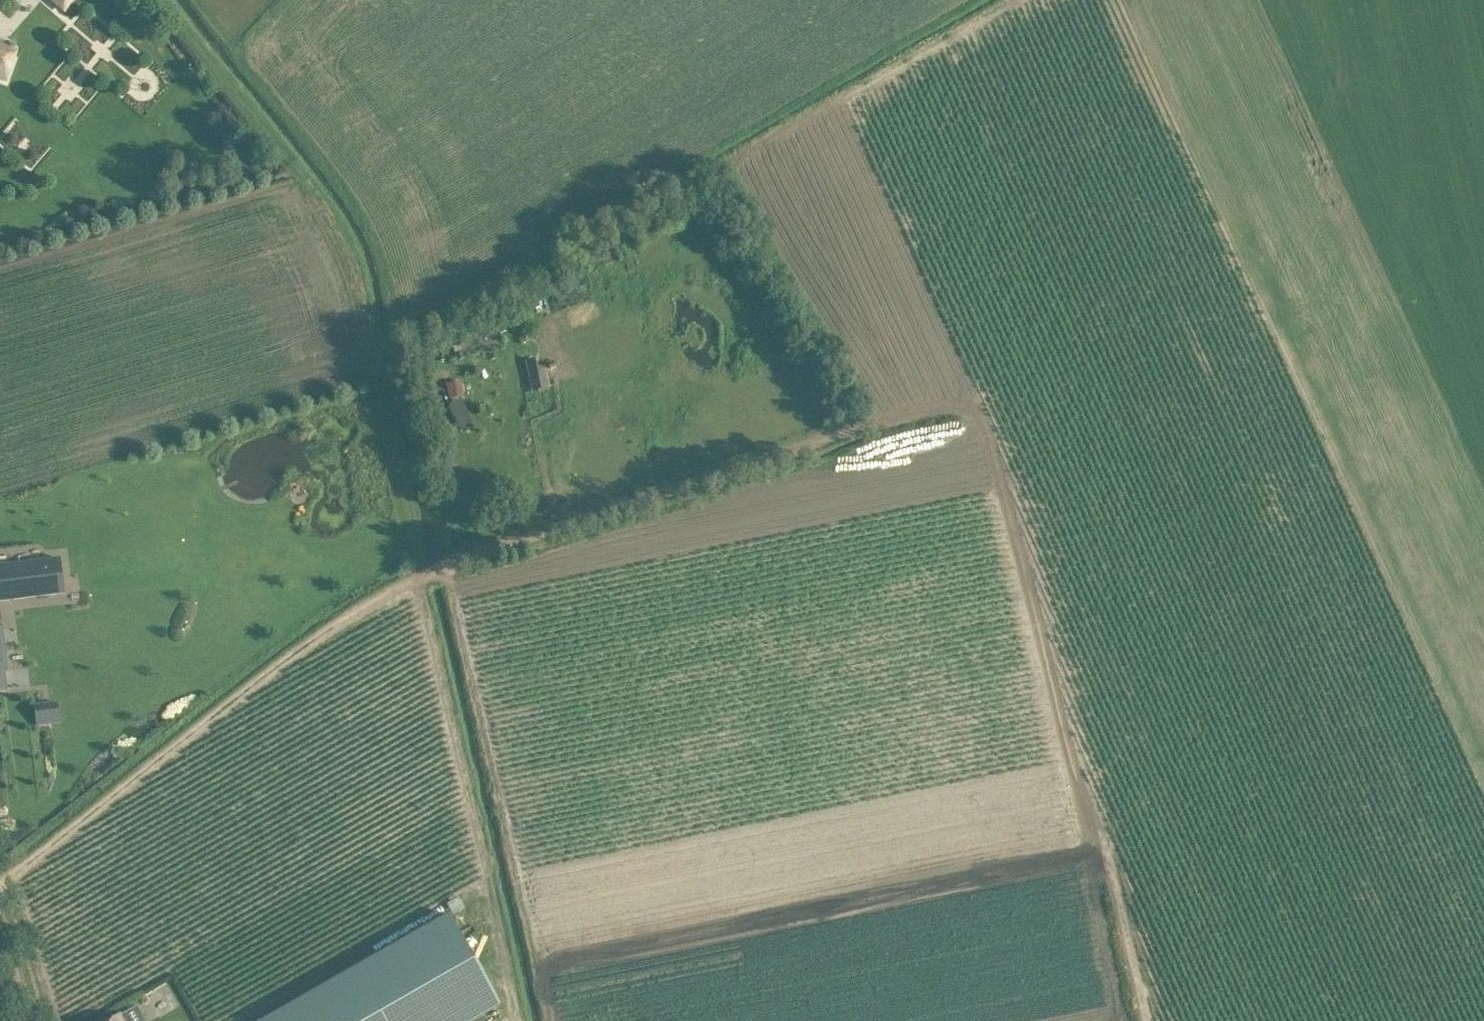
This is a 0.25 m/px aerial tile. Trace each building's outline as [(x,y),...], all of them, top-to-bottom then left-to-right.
[(5,80),(16,51),(0,45),(0,78),(5,80)] [(584,279),(574,283),(578,292),(588,288),(584,279)] [(517,311),(502,314),(504,322),(518,319),(517,311)] [(527,361),(533,389),(548,386),(546,374),(539,375),(535,360),(527,361)] [(458,383),(447,387),(453,401),(464,397),(458,383)] [(65,592),(60,558),(0,565),(0,600),(65,592)] [(82,715),(68,685),(0,714),(0,744),(2,750),(82,715)] [(260,1020),(471,1020),(500,1005),(448,913),(260,1020)] [(138,1005),(121,1015),(120,1014),(108,1020),(147,1020),(138,1005)]
